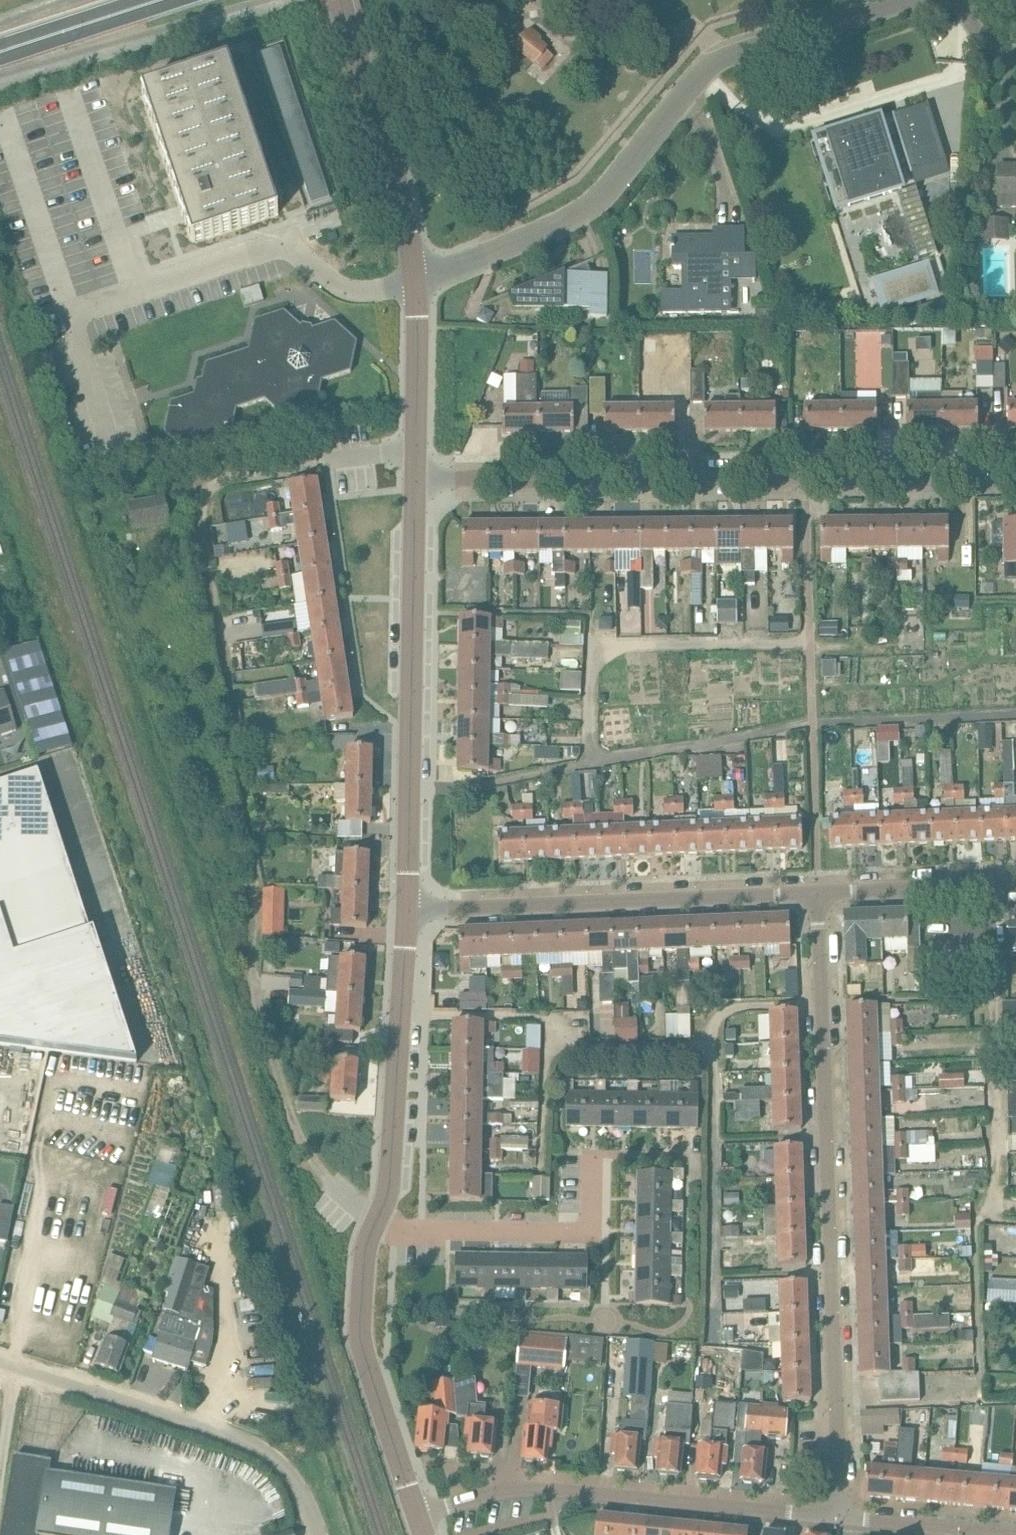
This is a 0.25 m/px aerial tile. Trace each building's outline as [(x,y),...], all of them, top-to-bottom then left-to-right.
[(527,28),(512,44),(541,71),(556,55),(527,28)] [(280,47),(261,54),(311,204),(330,198),(280,47)] [(228,64),(142,92),(192,243),(278,214),(228,64)] [(880,120),(827,136),(849,206),(901,190),(882,129),(897,125),(911,172),(945,161),(929,105),(894,115),(895,119),(881,123),(880,120)] [(999,167),(999,207),(1015,207),(1015,167),(999,167)] [(916,187),(899,192),(920,258),(937,253),(916,187)] [(1009,219),(980,220),(980,243),(1010,242),(1009,219)] [(743,261),(743,250),(743,230),(715,230),(715,238),(673,239),(674,245),(671,245),(671,250),(674,250),(674,267),(686,266),(686,281),(683,281),(684,293),(664,293),(664,313),(704,313),(704,301),(722,301),(721,262),(743,261)] [(940,296),(929,262),(872,280),(883,315),(940,296)] [(607,318),(607,295),(607,275),(592,275),(587,264),(510,295),(517,314),(564,314),(565,310),(590,310),(590,318),(607,318)] [(755,311),(756,327),(772,326),(771,310),(755,311)] [(302,328),(302,327),(284,312),(255,321),(249,350),(265,401),(287,421),(317,411),(323,382),(351,373),(358,343),(335,322),(311,330),(302,328)] [(956,329),(942,329),(942,348),(956,348),(956,329)] [(998,347),(1008,357),(1015,349),(1015,344),(1008,337),(998,347)] [(892,347),(891,338),(882,338),(882,347),(892,347)] [(655,342),(647,343),(647,351),(655,351),(655,342)] [(977,349),(975,349),(975,362),(977,362),(977,389),(993,389),(993,364),(993,349),(977,349)] [(237,410),(265,401),(249,350),(206,364),(200,394),(171,403),(165,433),(188,453),(231,439),(237,410)] [(893,355),(893,363),(894,363),(895,364),(908,364),(908,355),(893,355)] [(893,363),(891,363),(892,398),(909,398),(909,405),(907,405),(907,430),(943,430),(942,394),(918,394),(918,392),(910,393),(910,364),(908,364),(895,364),(894,363),(893,363)] [(993,364),(993,389),(1006,389),(1006,364),(993,364)] [(705,371),(691,371),(691,403),(705,403),(705,397),(705,371)] [(639,397),(639,379),(639,373),(618,373),(618,398),(639,397)] [(504,409),(503,409),(503,434),(539,433),(538,409),(537,409),(537,376),(516,376),(516,409),(504,409)] [(776,406),(756,406),(756,377),(740,378),(741,432),(776,431),(776,406)] [(675,407),(659,407),(659,397),(661,397),(661,378),(639,379),(639,397),(639,407),(640,432),(675,432),(675,407)] [(725,406),(705,407),(705,432),(741,432),(740,378),(739,378),(740,396),(725,397),(725,406)] [(572,408),(538,409),(539,433),(574,433),(574,408),(588,408),(588,389),(572,389),(572,408)] [(978,405),(962,405),(962,393),(942,394),(943,430),(978,430),(978,405)] [(877,405),(858,405),(857,394),(841,395),(841,406),(842,431),(877,430),(877,405)] [(1008,405),(1008,429),(1015,429),(1015,405),(1008,405)] [(806,431),(842,431),(841,406),(806,406),(806,431)] [(604,433),(640,432),(639,407),(604,408),(604,433)] [(322,511),(318,481),(290,485),(294,515),(322,511)] [(169,523),(167,511),(165,500),(129,506),(133,528),(169,523)] [(280,504),(268,506),(269,519),(282,517),(280,504)] [(327,540),(322,511),(294,515),(299,545),(327,540)] [(282,517),(269,519),(271,532),(284,530),(282,517)] [(898,551),(923,551),(923,520),(897,521),(898,551)] [(949,562),(949,540),(949,520),(923,520),(923,551),(939,551),(939,562),(949,562)] [(1004,520),(1005,564),(1015,564),(1015,520),(1004,520)] [(215,546),(247,542),(244,521),(213,525),(215,546)] [(794,564),(794,563),(793,521),(767,522),(768,552),(783,551),(783,564),(794,564)] [(832,552),(847,551),(847,521),(821,521),(821,563),(832,563),(832,552)] [(847,551),(872,551),(872,521),(847,521),(847,551)] [(872,551),(898,551),(897,521),(872,521),(872,551)] [(666,553),(692,552),(691,522),(666,523),(666,553)] [(692,552),(717,552),(717,522),(691,522),(692,552)] [(717,567),(742,566),(742,522),(717,522),(717,552),(717,567)] [(755,552),(768,552),(767,522),(742,522),(742,566),(743,601),(758,601),(757,573),(755,573),(755,552)] [(575,553),(590,553),(590,523),(566,524),(566,553),(575,553)] [(590,553),(616,553),(615,523),(590,523),(590,553)] [(616,553),(641,553),(641,523),(615,523),(616,553)] [(654,553),(666,553),(666,523),(641,523),(641,553),(641,562),(641,591),(654,590),(654,553)] [(474,554),(489,554),(489,524),(463,524),(463,566),(474,566),(474,554)] [(515,575),(515,564),(514,554),(514,524),(489,524),(489,554),(504,554),(505,575),(515,575)] [(514,554),(540,554),(539,524),(514,524),(514,554)] [(566,575),(566,564),(566,553),(566,524),(539,524),(540,554),(553,554),(553,575),(555,575),(555,589),(566,589),(566,575)] [(331,570),(327,540),(299,545),(303,574),(331,570)] [(872,560),(863,560),(863,572),(872,572),(872,560)] [(888,573),(898,572),(898,560),(888,560),(888,573)] [(898,560),(898,572),(908,572),(908,560),(898,560)] [(641,596),(641,591),(641,562),(630,562),(630,574),(629,574),(629,596),(641,596)] [(692,594),(692,562),(681,562),(681,594),(692,594)] [(707,606),(707,587),(703,587),(703,562),(692,562),(692,594),(692,606),(707,606)] [(279,578),(290,576),(288,563),(277,565),(279,578)] [(617,574),(616,563),(605,563),(605,574),(617,574)] [(515,564),(515,575),(524,575),(524,564),(515,564)] [(576,564),(566,564),(566,575),(576,575),(576,564)] [(308,604),(336,599),(331,570),(303,574),(308,604)] [(281,591),(292,589),(290,576),(279,578),(281,591)] [(955,597),(955,609),(969,609),(969,597),(955,597)] [(312,633),(340,629),(336,599),(308,604),(312,633)] [(717,602),(717,624),(737,624),(737,601),(717,602)] [(769,617),(769,634),(788,634),(787,617),(769,617)] [(503,630),(503,619),(461,618),(460,644),(490,645),(490,630),(503,630)] [(600,631),(612,631),(612,620),(600,620),(600,631)] [(293,622),(262,627),(264,640),(287,636),(299,635),(299,634),(297,622),(293,622)] [(584,647),(584,636),(580,636),(580,623),(563,623),(563,635),(560,635),(560,646),(584,647)] [(345,658),(340,629),(312,633),(316,662),(345,658)] [(289,650),(301,648),(299,635),(287,636),(289,650)] [(69,748),(40,641),(2,651),(32,759),(69,748)] [(549,645),(490,645),(460,644),(460,669),(489,670),(511,670),(512,660),(549,660),(549,645)] [(349,687),(345,658),(316,662),(319,682),(306,683),(306,681),(297,682),(296,680),(254,686),(256,701),(280,697),(280,698),(295,696),(309,694),(321,692),(349,687)] [(836,678),(836,663),(823,663),(824,679),(836,678)] [(489,685),(489,670),(460,669),(460,695),(521,696),(522,688),(516,686),(489,685)] [(582,674),(581,674),(561,673),(561,691),(581,692),(582,674)] [(354,717),(349,688),(349,687),(321,692),(325,722),(354,717)] [(17,730),(4,693),(0,694),(0,736),(17,730)] [(309,694),(295,696),(297,708),(310,706),(309,694)] [(521,696),(460,695),(459,720),(488,721),(489,706),(509,706),(509,708),(526,708),(527,696),(521,696)] [(488,737),(488,721),(459,720),(459,745),(488,746),(509,746),(509,737),(488,737)] [(998,724),(977,724),(978,746),(999,746),(998,724)] [(921,738),(926,737),(926,727),(918,727),(915,731),(916,738),(921,738)] [(1015,798),(1013,742),(1003,742),(1004,785),(1005,800),(1006,811),(1007,841),(1015,840),(1015,798)] [(488,761),(488,746),(459,745),(458,771),(500,772),(500,761),(488,761)] [(373,750),(353,749),(347,749),(346,786),(372,786),(373,750)] [(547,750),(547,761),(559,761),(559,750),(547,750)] [(955,803),(954,786),(953,757),(952,757),(951,751),(933,752),(933,761),(940,760),(941,788),(944,788),(945,801),(941,801),(942,814),(930,814),(931,844),(957,843),(955,813),(955,803)] [(721,777),(720,755),(694,755),(694,778),(721,777)] [(930,814),(917,815),(917,803),(914,801),(912,761),(902,761),(902,767),(903,767),(904,788),(903,788),(903,789),(904,789),(906,845),(931,844),(930,814)] [(774,795),(775,810),(785,810),(784,765),(773,766),(774,795)] [(275,769),(253,769),(253,782),(275,782),(275,769)] [(854,805),(853,792),(853,788),(852,770),(843,770),(844,806),(854,805)] [(594,799),(593,772),(593,771),(586,772),(586,773),(571,774),(573,804),(574,817),(583,817),(583,805),(588,805),(588,799),(594,799)] [(137,1063),(94,931),(91,932),(39,772),(0,785),(0,1046),(137,1063)] [(289,785),(252,785),(252,795),(289,795),(289,785)] [(522,787),(523,820),(533,820),(532,785),(522,785),(522,787)] [(1004,785),(995,785),(995,801),(1005,800),(1004,785)] [(372,786),(346,786),(335,786),(335,802),(346,802),(345,822),(371,823),(372,786)] [(964,786),(954,786),(955,803),(965,802),(964,786)] [(513,821),(523,820),(522,787),(500,788),(501,808),(513,808),(513,821)] [(724,797),(733,797),(733,788),(724,788),(724,797)] [(881,846),(906,845),(904,789),(903,789),(894,790),(894,803),(891,803),(892,816),(880,816),(881,846)] [(853,792),(854,805),(854,807),(864,806),(863,791),(858,791),(853,792)] [(765,810),(775,810),(774,795),(765,795),(765,810)] [(715,813),(725,813),(724,797),(714,798),(715,813)] [(734,812),(734,811),(733,797),(724,797),(725,813),(734,812)] [(664,815),(674,815),(674,799),(664,800),(664,815)] [(684,799),(674,799),(674,815),(684,814),(684,799)] [(623,801),(624,817),(634,816),(633,800),(623,801)] [(626,857),(624,828),(624,817),(623,801),(613,801),(614,813),(598,814),(599,829),(601,858),(626,857)] [(573,804),(563,805),(564,819),(574,819),(574,817),(573,804)] [(982,842),(1007,841),(1006,811),(980,812),(982,842)] [(957,843),(982,842),(980,812),(955,813),(957,843)] [(856,847),(881,846),(880,816),(854,818),(856,847)] [(830,848),(856,847),(854,818),(829,819),(830,848)] [(777,851),(803,850),(801,820),(775,821),(777,851)] [(752,852),(777,851),(775,821),(750,822),(752,852)] [(726,853),(752,852),(750,822),(725,823),(726,853)] [(701,854),(726,853),(725,823),(700,824),(701,854)] [(701,854),(700,824),(675,825),(676,855),(701,854)] [(651,856),(676,855),(675,825),(650,827),(651,856)] [(626,857),(651,856),(650,827),(624,828),(626,857)] [(575,860),(601,858),(599,829),(574,830),(575,860)] [(574,830),(549,831),(550,861),(575,860),(574,830)] [(525,862),(550,861),(549,831),(524,832),(525,862)] [(499,863),(525,862),(524,832),(498,833),(499,863)] [(370,855),(345,854),(336,854),(335,877),(321,877),(321,889),(332,890),(343,890),(369,891),(370,855)] [(260,934),(282,935),(283,888),(262,887),(260,934)] [(367,928),(369,891),(343,890),(342,911),(332,910),(331,927),(367,928)] [(921,950),(921,943),(920,923),(908,923),(907,911),(880,913),(882,955),(908,954),(908,950),(921,950)] [(882,966),(882,955),(880,913),(844,914),(845,943),(846,943),(847,967),(882,966)] [(780,947),(781,959),(791,958),(789,916),(763,917),(765,947),(780,947)] [(739,948),(765,947),(763,917),(738,919),(739,948)] [(714,950),(739,948),(738,919),(713,920),(714,950)] [(689,951),(714,950),(713,920),(688,921),(689,951)] [(691,1009),(690,973),(689,959),(689,951),(688,921),(662,922),(663,952),(677,951),(678,982),(676,982),(677,1009),(691,1009)] [(638,953),(663,952),(662,922),(637,923),(638,953)] [(639,983),(639,980),(639,975),(639,961),(638,953),(637,923),(612,924),(613,954),(613,971),(614,971),(630,971),(630,983),(639,983)] [(615,1003),(614,971),(613,971),(613,954),(612,924),(586,925),(588,955),(602,954),(603,975),(600,976),(601,1004),(615,1003)] [(562,956),(588,955),(586,925),(561,926),(562,956)] [(561,926),(536,927),(537,957),(562,956),(561,926)] [(522,958),(537,957),(536,927),(510,928),(512,958),(512,967),(513,980),(523,980),(522,958)] [(486,959),(512,958),(510,928),(485,929),(486,959)] [(487,970),(486,959),(485,929),(459,930),(461,972),(471,972),(471,971),(487,970)] [(264,939),(263,951),(273,952),(274,940),(264,939)] [(366,960),(340,958),(329,957),(326,994),(363,996),(366,960)] [(740,958),(740,970),(750,970),(750,957),(740,958)] [(730,958),(730,971),(740,970),(740,958),(730,958)] [(689,959),(690,973),(700,972),(699,959),(689,959)] [(649,961),(639,961),(639,975),(649,974),(649,961)] [(563,965),(552,965),(553,979),(563,978),(563,965)] [(564,997),(574,997),(572,965),(563,965),(563,978),(564,997)] [(513,998),(513,980),(512,967),(502,968),(503,980),(501,980),(502,1011),(514,1010),(513,998)] [(639,980),(639,983),(640,1003),(654,1002),(653,979),(639,980)] [(326,994),(291,992),(290,1005),(336,1008),(335,1028),(328,1028),(326,1042),(353,1044),(353,1043),(352,1043),(353,1032),(361,1033),(363,996),(326,994)] [(461,1010),(487,1011),(487,995),(461,995),(461,1010)] [(1003,1003),(1003,1021),(1015,1020),(1015,1002),(1003,1003)] [(963,1003),(939,1004),(939,1018),(964,1017),(963,1003)] [(637,1041),(636,1020),(629,1020),(629,1004),(615,1005),(616,1020),(615,1020),(615,1042),(637,1041)] [(878,1035),(877,1007),(877,1006),(847,1007),(848,1036),(878,1035)] [(770,1031),(758,1031),(758,1043),(799,1041),(798,1012),(770,1013),(770,1031)] [(665,1015),(666,1039),(690,1038),(689,1014),(665,1015)] [(891,1034),(904,1034),(903,1021),(890,1022),(891,1034)] [(496,1023),(454,1023),(453,1048),(483,1049),(484,1034),(495,1034),(496,1023)] [(904,1034),(891,1034),(891,1047),(904,1047),(904,1034)] [(879,1063),(879,1062),(878,1035),(848,1036),(849,1064),(879,1063)] [(529,1039),(528,1050),(539,1050),(540,1039),(529,1039)] [(759,1044),(737,1045),(738,1058),(771,1057),(772,1071),(800,1070),(799,1041),(758,1043),(759,1044)] [(483,1049),(453,1048),(453,1074),(514,1075),(525,1075),(526,1063),(504,1063),(504,1064),(483,1064),(483,1049)] [(523,1051),(523,1061),(540,1061),(540,1052),(523,1051)] [(359,1063),(339,1061),(333,1061),(332,1070),(316,1069),(315,1081),(331,1082),(330,1100),(356,1102),(359,1063)] [(880,1092),(880,1091),(879,1063),(849,1064),(850,1093),(880,1092)] [(801,1100),(800,1071),(800,1070),(772,1071),(772,1089),(741,1090),(741,1096),(735,1096),(735,1095),(723,1095),(723,1102),(760,1101),(773,1101),(801,1100)] [(514,1075),(453,1074),(452,1099),(498,1100),(514,1100),(514,1075)] [(940,1089),(964,1089),(964,1074),(939,1075),(940,1089)] [(892,1091),(905,1091),(905,1088),(918,1088),(917,1077),(892,1078),(892,1091)] [(573,1094),(574,1081),(564,1081),(563,1095),(568,1095),(567,1127),(588,1127),(588,1125),(594,1126),(594,1094),(573,1094)] [(606,1082),(600,1082),(596,1082),(596,1094),(594,1094),(594,1126),(599,1126),(599,1127),(620,1128),(620,1126),(625,1126),(626,1095),(606,1094),(606,1082)] [(638,1082),(633,1082),(628,1082),(627,1095),(626,1095),(625,1126),(631,1126),(631,1128),(653,1128),(653,1127),(658,1127),(659,1095),(638,1095),(638,1082)] [(671,1083),(665,1083),(661,1083),(660,1095),(659,1095),(658,1127),(663,1127),(663,1128),(685,1129),(685,1127),(696,1127),(696,1129),(697,1129),(698,1096),(670,1095),(671,1083)] [(905,1091),(892,1091),(893,1104),(906,1104),(905,1091)] [(881,1119),(880,1092),(850,1093),(851,1120),(881,1119)] [(298,1111),(326,1113),(327,1099),(299,1097),(298,1111)] [(498,1100),(452,1099),(452,1125),(482,1125),(512,1125),(512,1115),(504,1114),(504,1115),(497,1115),(498,1100)] [(802,1130),(801,1100),(773,1101),(774,1131),(802,1130)] [(539,1102),(510,1101),(510,1110),(539,1110),(539,1102)] [(723,1102),(724,1103),(736,1103),(737,1123),(761,1122),(760,1101),(723,1102)] [(882,1148),(881,1126),(895,1125),(895,1119),(881,1119),(851,1120),(852,1149),(882,1148)] [(482,1125),(452,1125),(452,1150),(482,1151),(482,1125)] [(895,1147),(908,1147),(908,1134),(894,1135),(895,1147)] [(501,1140),(490,1140),(490,1151),(528,1152),(529,1138),(501,1138),(501,1140)] [(895,1147),(895,1160),(908,1160),(908,1147),(895,1147)] [(802,1148),(775,1149),(776,1178),(803,1177),(802,1148)] [(853,1176),(883,1175),(882,1148),(852,1149),(853,1176)] [(482,1151),(452,1150),(451,1176),(493,1176),(493,1175),(481,1174),(482,1160),(490,1160),(490,1161),(501,1161),(501,1164),(528,1164),(528,1152),(490,1151),(482,1151)] [(684,1180),(684,1170),(670,1170),(670,1174),(638,1174),(638,1195),(640,1195),(640,1200),(670,1201),(671,1180),(684,1180)] [(884,1204),(883,1176),(883,1175),(853,1176),(854,1205),(884,1204)] [(493,1176),(451,1176),(451,1201),(493,1202),(493,1176)] [(803,1177),(776,1178),(777,1208),(804,1207),(803,1177)] [(550,1179),(536,1178),(534,1178),(533,1201),(550,1201),(550,1179)] [(897,1203),(910,1203),(909,1191),(896,1191),(897,1203)] [(670,1202),(670,1201),(640,1200),(640,1206),(638,1206),(638,1227),(639,1227),(639,1233),(670,1233),(670,1212),(684,1212),(684,1202),(670,1202)] [(910,1203),(897,1203),(898,1217),(910,1216),(910,1214),(910,1204),(910,1203)] [(855,1234),(885,1233),(884,1204),(854,1205),(855,1234)] [(804,1207),(777,1208),(778,1237),(805,1236),(804,1207)] [(0,1225),(0,1242),(8,1243),(10,1226),(0,1225)] [(941,1228),(943,1258),(964,1257),(962,1227),(941,1228)] [(670,1234),(670,1233),(639,1233),(639,1238),(637,1238),(637,1259),(639,1259),(639,1264),(669,1265),(670,1244),(683,1245),(683,1234),(670,1234)] [(856,1261),(886,1260),(885,1233),(855,1234),(856,1261)] [(805,1236),(778,1237),(779,1267),(806,1266),(805,1236)] [(927,1246),(911,1247),(911,1259),(927,1259),(927,1246)] [(911,1247),(898,1248),(899,1260),(911,1259),(911,1247)] [(491,1256),(490,1256),(470,1255),(470,1257),(458,1257),(458,1255),(457,1255),(457,1288),(484,1288),(484,1301),(494,1302),(494,1288),(495,1288),(496,1258),(491,1257),(491,1256)] [(523,1256),(522,1256),(502,1256),(502,1258),(496,1258),(495,1288),(516,1289),(516,1302),(526,1302),(526,1289),(528,1289),(529,1258),(523,1258),(523,1256)] [(555,1257),(534,1256),(534,1258),(529,1258),(528,1289),(548,1289),(548,1302),(558,1303),(559,1289),(560,1289),(561,1259),(555,1258),(555,1257)] [(177,1257),(166,1291),(170,1294),(166,1309),(181,1314),(182,1312),(196,1317),(212,1268),(177,1257)] [(580,1303),(591,1303),(591,1289),(587,1289),(587,1257),(566,1257),(566,1259),(561,1259),(560,1289),(580,1290),(580,1303)] [(899,1260),(899,1273),(911,1273),(911,1259),(899,1260)] [(887,1289),(886,1261),(886,1260),(856,1261),(857,1290),(887,1289)] [(733,1261),(723,1261),(723,1272),(733,1272),(733,1261)] [(669,1266),(669,1265),(639,1264),(639,1270),(637,1270),(636,1292),(638,1292),(638,1303),(636,1302),(636,1304),(669,1304),(669,1277),(683,1277),(683,1272),(683,1266),(669,1266)] [(116,1302),(119,1292),(91,1281),(79,1311),(112,1324),(96,1367),(119,1375),(129,1347),(121,1344),(129,1323),(132,1324),(137,1311),(116,1302)] [(1015,1305),(1015,1282),(989,1281),(988,1303),(1015,1305)] [(807,1284),(779,1285),(780,1303),(780,1314),(808,1313),(807,1284)] [(724,1288),(724,1300),(739,1300),(739,1287),(724,1288)] [(888,1317),(887,1289),(857,1290),(858,1318),(888,1317)] [(766,1301),(743,1301),(744,1313),(766,1312),(766,1301)] [(901,1316),(914,1316),(913,1303),(900,1304),(901,1316)] [(197,1343),(202,1325),(167,1313),(153,1359),(187,1370),(196,1343),(197,1343)] [(772,1315),(769,1315),(769,1328),(781,1328),(781,1343),(809,1342),(808,1313),(780,1314),(772,1314),(772,1315)] [(451,1315),(437,1315),(438,1328),(451,1328),(451,1315)] [(901,1316),(901,1330),(950,1328),(949,1318),(947,1318),(947,1315),(914,1316),(901,1316)] [(889,1345),(888,1317),(858,1318),(859,1346),(889,1345)] [(567,1338),(521,1333),(517,1365),(564,1370),(567,1338)] [(628,1342),(624,1398),(650,1400),(651,1387),(653,1363),(654,1344),(628,1342)] [(809,1342),(781,1343),(783,1373),(810,1372),(809,1342)] [(654,1344),(653,1363),(667,1364),(668,1345),(654,1344)] [(890,1362),(889,1345),(859,1346),(860,1375),(880,1374),(890,1374),(890,1362)] [(740,1370),(775,1371),(776,1353),(741,1352),(740,1370)] [(719,1354),(717,1378),(736,1380),(738,1355),(719,1354)] [(915,1360),(902,1360),(902,1362),(903,1373),(906,1373),(916,1373),(915,1360)] [(811,1401),(810,1372),(783,1373),(784,1402),(811,1401)] [(890,1374),(880,1374),(881,1388),(906,1387),(906,1383),(906,1373),(903,1373),(890,1374)] [(906,1373),(906,1383),(919,1382),(919,1373),(916,1373),(906,1373)] [(696,1378),(696,1389),(711,1389),(711,1378),(696,1378)] [(454,1381),(457,1415),(457,1418),(467,1419),(465,1440),(470,1440),(468,1454),(494,1457),(497,1424),(485,1423),(487,1408),(487,1405),(477,1404),(476,1380),(454,1381)] [(420,1412),(416,1449),(443,1450),(446,1428),(448,1428),(449,1415),(457,1415),(454,1381),(434,1383),(436,1414),(420,1412)] [(906,1383),(906,1387),(907,1392),(920,1392),(919,1382),(906,1383)] [(906,1387),(881,1388),(881,1402),(907,1401),(907,1392),(906,1387)] [(920,1392),(907,1392),(907,1401),(920,1400),(920,1392)] [(726,1449),(728,1433),(733,1434),(736,1405),(715,1403),(710,1448),(699,1446),(696,1477),(721,1479),(722,1466),(726,1466),(728,1449),(726,1449)] [(565,1406),(529,1404),(527,1430),(525,1430),(522,1460),(547,1462),(548,1449),(552,1449),(553,1434),(562,1435),(565,1406)] [(690,1446),(694,1408),(691,1408),(667,1406),(665,1433),(668,1433),(667,1443),(655,1442),(654,1459),(658,1460),(657,1473),(680,1475),(683,1445),(690,1446)] [(788,1410),(763,1408),(748,1407),(741,1481),(764,1483),(767,1453),(760,1453),(762,1436),(786,1438),(788,1410)] [(899,1411),(863,1411),(863,1426),(900,1425),(899,1411)] [(640,1424),(625,1423),(624,1439),(613,1438),(611,1455),(616,1455),(615,1469),(638,1471),(641,1440),(639,1440),(640,1424)] [(911,1472),(915,1432),(899,1430),(898,1445),(897,1457),(893,1500),(923,1503),(925,1473),(911,1472)] [(897,1457),(898,1445),(886,1444),(884,1469),(867,1467),(864,1497),(893,1500),(897,1457)] [(955,1463),(956,1450),(943,1449),(942,1461),(955,1463)] [(956,1450),(955,1463),(967,1464),(968,1452),(956,1450)] [(1012,1469),(1014,1456),(1000,1455),(999,1467),(1012,1469)] [(16,1456),(2,1534),(170,1534),(176,1491),(50,1472),(51,1462),(16,1456)] [(953,1475),(952,1475),(925,1473),(923,1503),(951,1505),(953,1475)] [(982,1478),(981,1478),(953,1475),(951,1505),(980,1508),(982,1478)] [(1011,1481),(1009,1481),(982,1478),(980,1508),(1008,1511),(1011,1481)] [(598,1516),(596,1534),(621,1534),(623,1518),(598,1516)] [(623,1518),(621,1534),(646,1534),(648,1521),(623,1518)] [(673,1523),(648,1521),(646,1534),(672,1534),(673,1523)] [(673,1523),(672,1534),(698,1534),(699,1526),(673,1523)] [(699,1526),(698,1534),(722,1534),(723,1529),(699,1526)]
